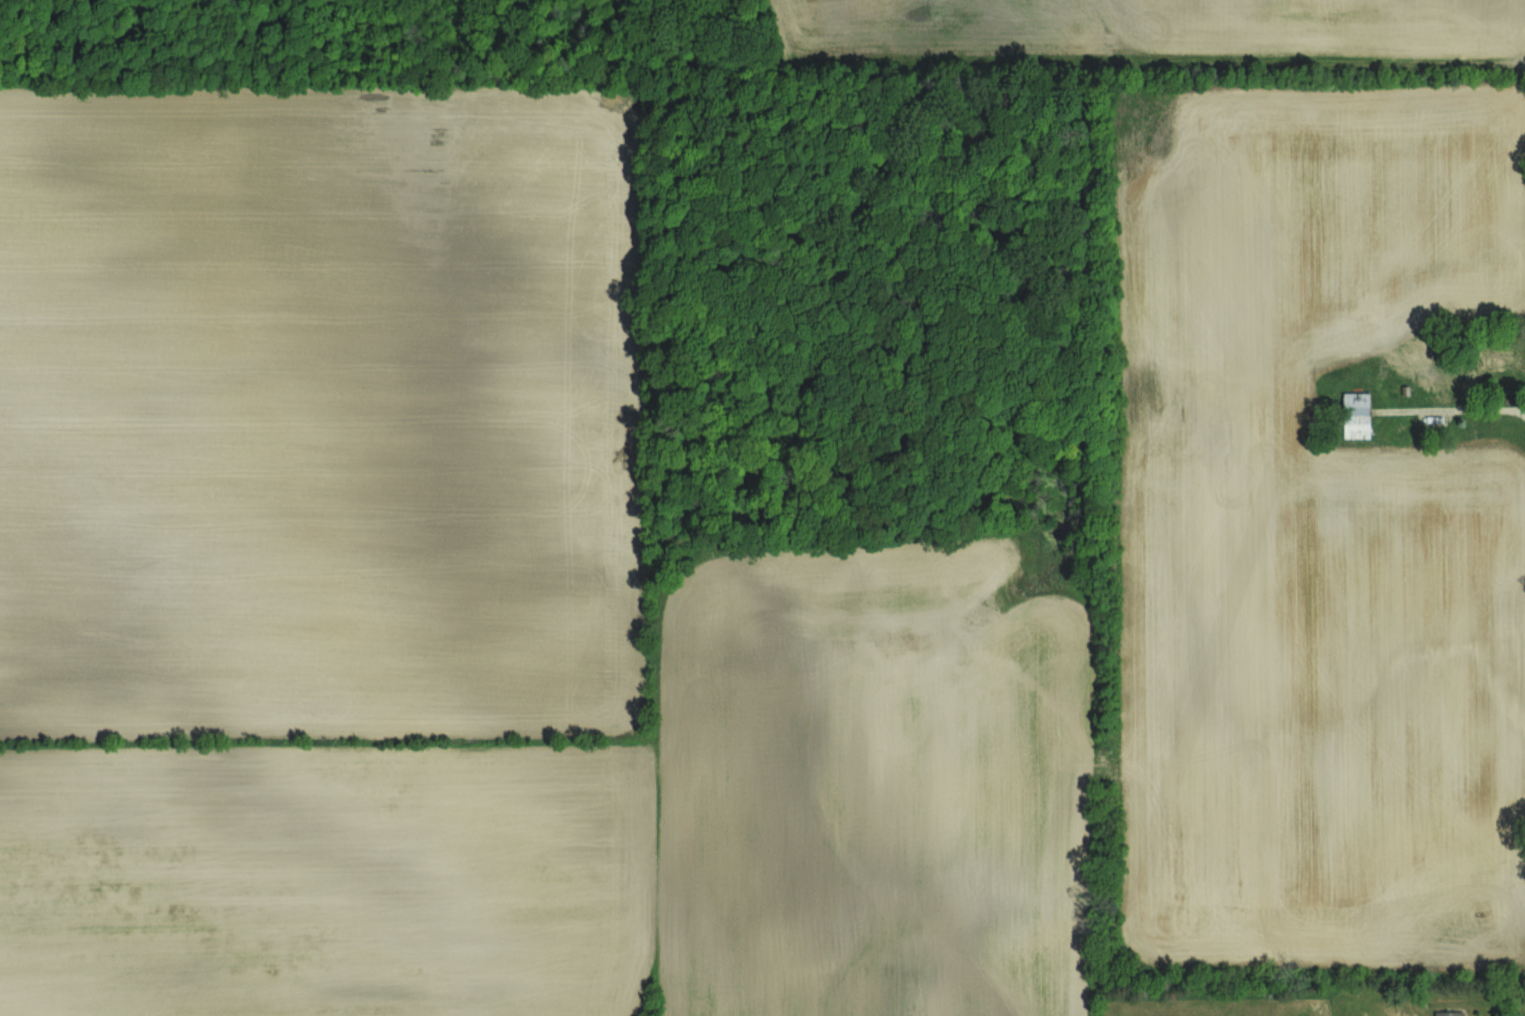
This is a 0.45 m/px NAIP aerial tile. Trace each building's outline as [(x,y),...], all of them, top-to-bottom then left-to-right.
[(1344,437),(1370,437),(1369,392),(1343,393),(1344,437)]
